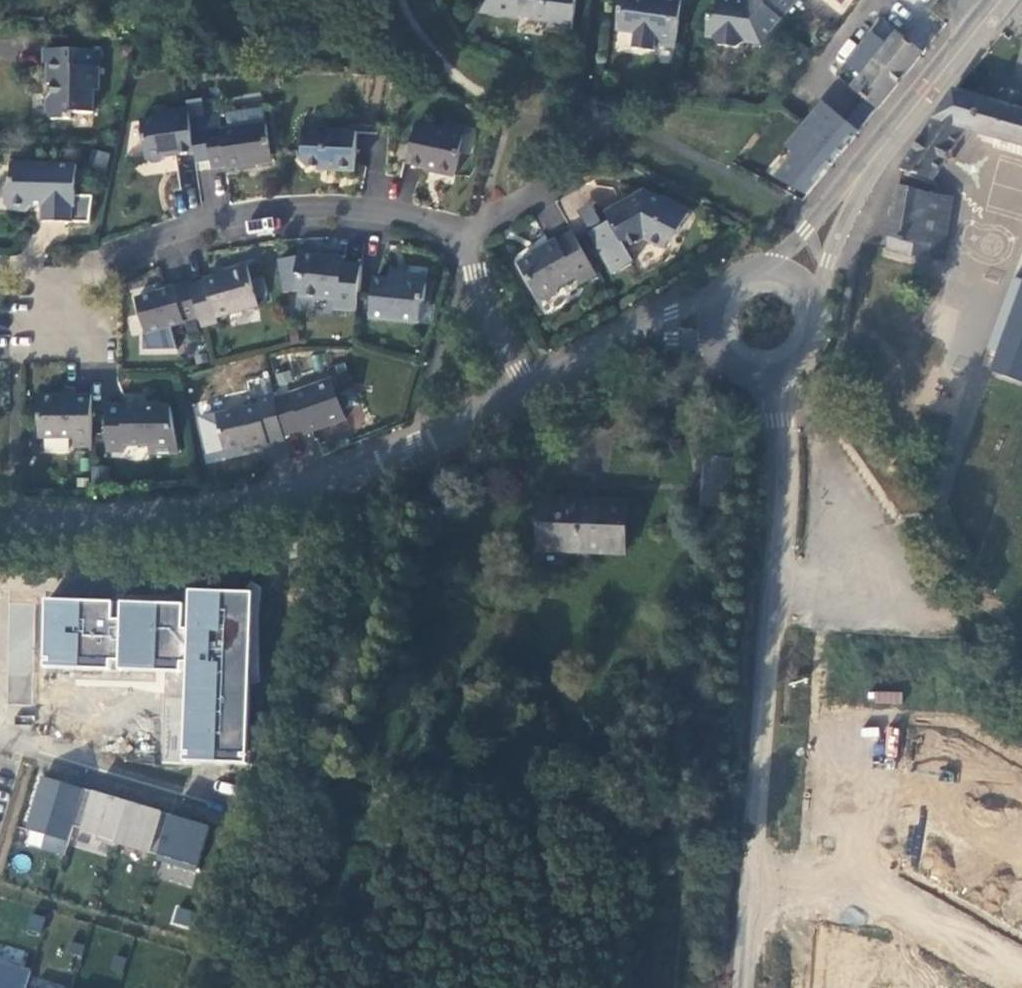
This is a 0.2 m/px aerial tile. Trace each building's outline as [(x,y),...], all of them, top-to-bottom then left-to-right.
[(519,1),(518,0),(497,0),(481,24),(517,31),(517,29),(529,30),(529,31),(548,34),(548,38),(572,41),(577,0),(523,0),(523,1),(519,1)] [(616,44),(633,47),(631,60),(654,64),(655,58),(675,61),(684,5),(650,0),(623,0),(616,44)] [(761,55),(799,10),(794,6),(787,0),(748,0),(746,3),(749,5),(745,11),(718,8),(716,22),(709,29),(707,49),(712,49),(718,59),(737,59),(744,55),(761,55)] [(796,155),(779,175),(806,195),(921,54),(898,35),(888,47),(873,36),(849,66),(862,77),(852,89),(865,100),(846,122),(822,102),(785,146),(796,155)] [(103,64),(49,63),(48,98),(52,98),(52,108),(47,112),(47,128),(51,133),(72,134),(72,127),(95,127),(95,105),(102,105),(103,64)] [(950,85),(898,166),(935,179),(968,129),(995,137),(992,145),(1021,155),(1021,91),(1020,88),(1009,86),(1000,91),(997,99),(950,85)] [(166,169),(194,165),(188,119),(164,122),(161,122),(162,128),(141,130),(146,171),(147,175),(152,175),(163,173),(166,173),(166,169)] [(434,183),(454,188),(466,137),(446,132),(444,143),(417,136),(408,175),(434,181),(434,183)] [(228,181),(272,174),(266,133),(207,142),(212,180),(227,178),(228,181)] [(326,183),(356,183),(356,143),(330,142),(330,138),(303,138),(302,174),(308,179),(326,179),(326,183)] [(72,237),(75,216),(76,179),(11,176),(10,201),(5,205),(4,219),(11,224),(28,225),(31,221),(42,221),(41,236),(72,237)] [(925,192),(898,185),(885,249),(914,257),(944,262),(954,195),(925,192)] [(585,228),(601,221),(592,202),(577,209),(585,228)] [(626,261),(643,251),(663,261),(673,242),(678,244),(688,225),(645,202),(640,204),(641,210),(620,222),(617,218),(603,225),(607,232),(587,244),(611,287),(633,275),(626,261)] [(543,260),(519,273),(540,311),(542,314),(548,310),(558,305),(556,300),(561,297),(578,288),(581,294),(596,285),(573,243),(558,251),(557,249),(542,257),(543,260)] [(335,269),(299,266),(297,286),(302,287),(300,308),(334,311),(334,321),(356,323),(360,276),(335,274),(335,269)] [(217,329),(259,317),(247,276),(228,281),(229,284),(204,291),(204,293),(190,298),(199,330),(201,338),(218,333),(217,329)] [(963,440),(1002,454),(1021,400),(1021,281),(963,440)] [(373,305),(370,329),(419,334),(420,316),(425,312),(427,288),(389,285),(389,292),(379,292),(382,298),(373,305)] [(189,295),(136,310),(146,342),(142,343),(143,362),(177,362),(169,338),(199,330),(190,298),(189,295)] [(334,399),(274,411),(282,447),(298,443),(299,448),(342,439),(341,434),(334,399)] [(63,408),(39,408),(38,450),(72,450),(72,459),(91,459),(91,405),(63,408)] [(268,454),(283,450),(282,447),(274,411),(273,408),(257,412),(258,416),(216,425),(224,463),(249,457),(250,460),(268,456),(268,454)] [(122,416),(104,416),(104,461),(122,462),(122,457),(140,457),(140,466),(169,466),(170,418),(139,417),(139,410),(122,410),(122,416)] [(716,455),(687,453),(683,504),(712,506),(716,455)] [(610,504),(526,502),(525,554),(609,556),(610,504)] [(179,760),(244,762),(251,589),(184,586),(184,601),(42,596),(40,665),(183,671),(179,760)] [(197,867),(210,822),(38,776),(20,844),(65,856),(71,833),(197,867)] [(172,922),(188,927),(192,911),(176,907),(172,922)] [(31,968),(0,960),(0,987),(26,987),(31,968)]
